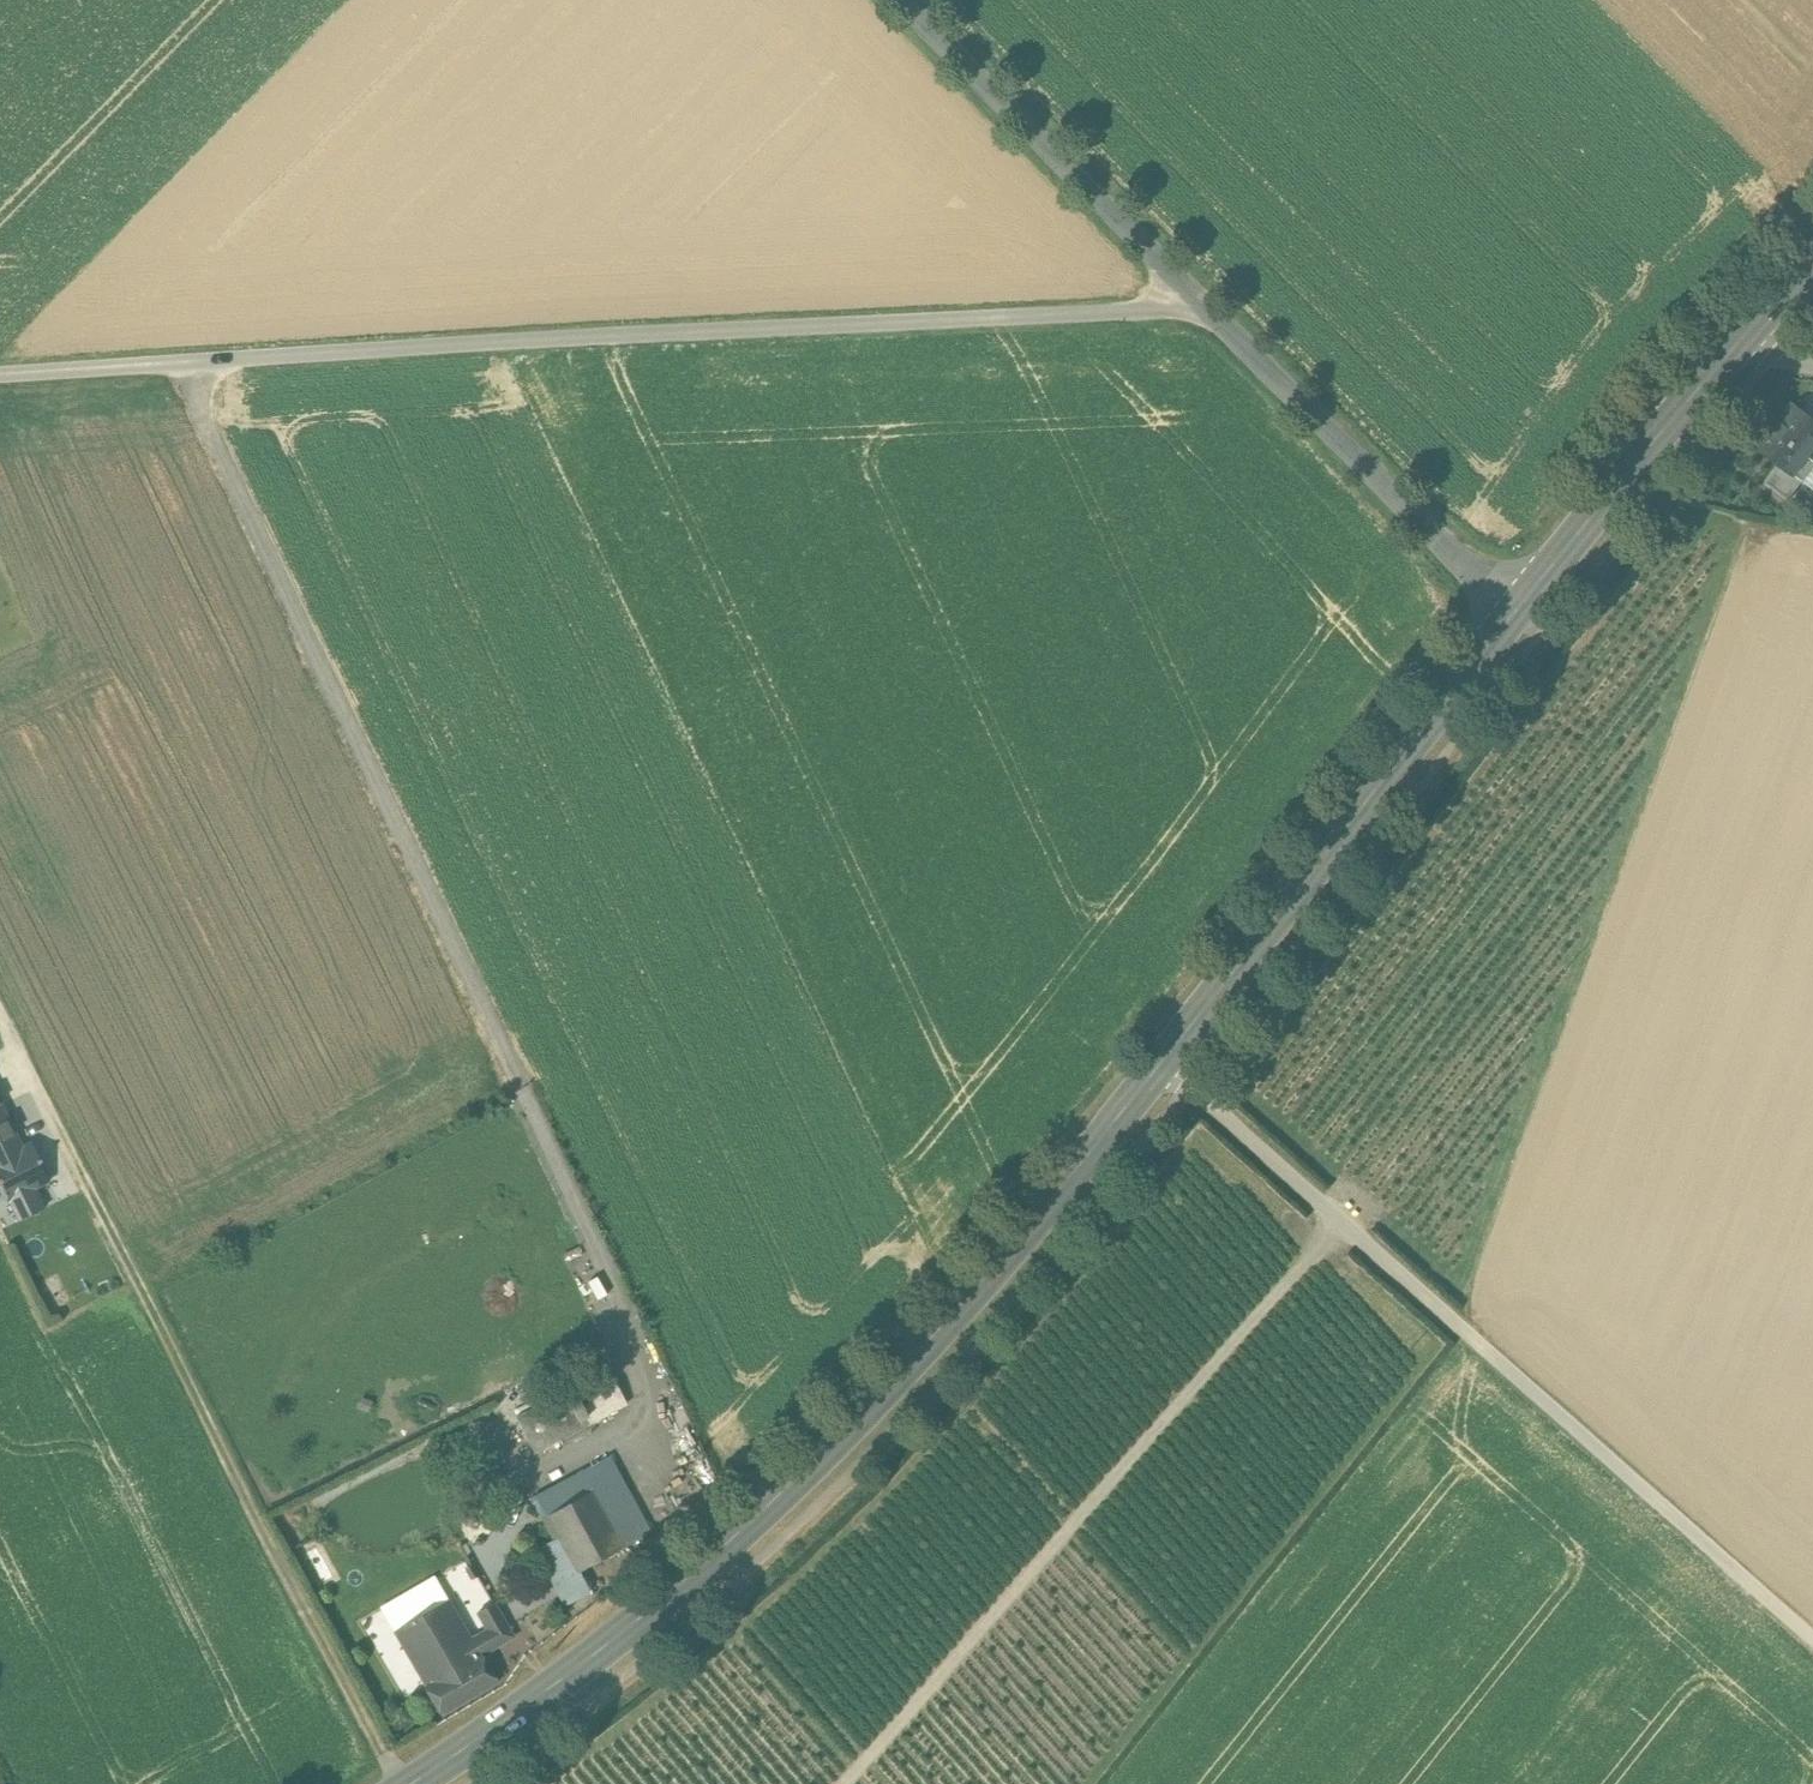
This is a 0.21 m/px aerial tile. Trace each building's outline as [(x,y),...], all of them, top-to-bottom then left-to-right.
[(1761,449),(1764,451),(1757,461),(1767,469),(1775,459),(1796,475),(1808,458),(1812,452),(1812,420),(1793,406),(1761,449)] [(1808,458),(1796,475),(1812,487),(1812,462),(1808,458)] [(13,1127),(0,1101),(0,1133),(13,1127)] [(33,1188),(31,1184),(47,1177),(48,1181),(50,1180),(41,1162),(42,1161),(33,1143),(23,1148),(13,1127),(0,1133),(0,1182),(1,1181),(10,1199),(11,1199),(21,1220),(43,1209),(33,1188)] [(608,1369),(516,1417),(535,1452),(627,1404),(608,1369)] [(531,1498),(542,1518),(572,1502),(564,1487),(588,1474),(597,1489),(627,1545),(654,1531),(612,1454),(531,1498)] [(588,1474),(564,1487),(572,1502),(597,1489),(588,1474)] [(572,1502),(542,1518),(555,1542),(573,1575),(578,1571),(627,1545),(597,1489),(572,1502)] [(573,1575),(555,1542),(540,1551),(568,1603),(589,1591),(578,1571),(573,1575)] [(449,1600),(395,1631),(427,1685),(427,1686),(480,1655),(471,1639),(449,1600)] [(488,1629),(471,1639),(480,1655),(481,1654),(482,1655),(514,1636),(495,1603),(478,1613),(488,1629)] [(480,1655),(427,1686),(427,1685),(425,1686),(442,1715),(498,1682),(482,1655),(481,1654),(480,1655)]
